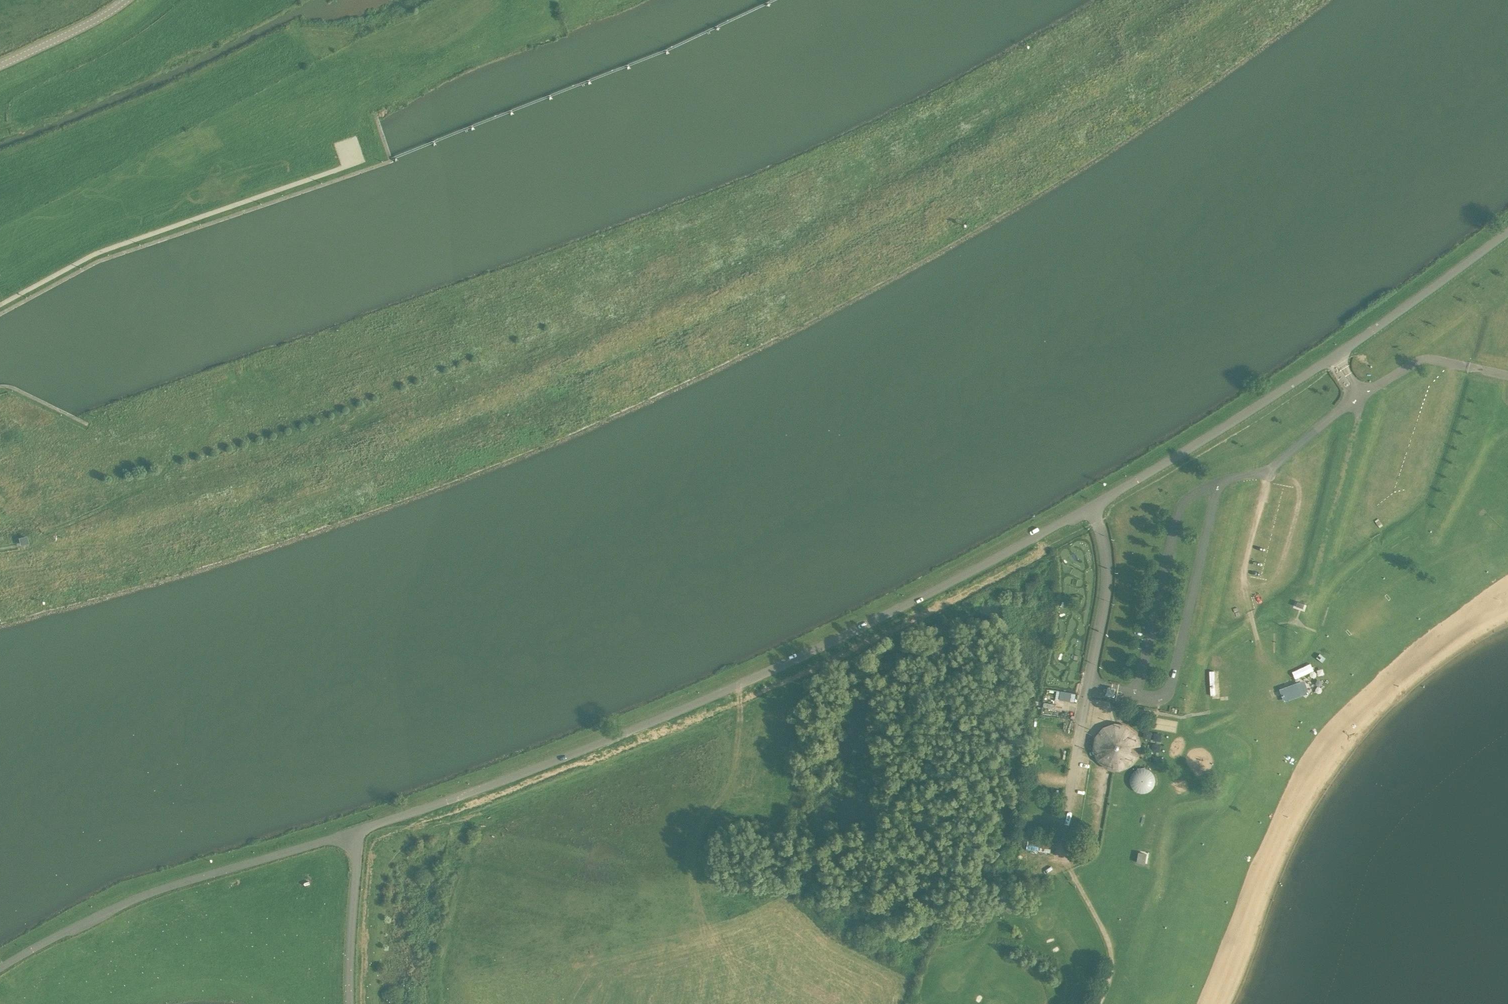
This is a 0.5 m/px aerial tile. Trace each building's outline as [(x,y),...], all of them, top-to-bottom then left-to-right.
[(29,543),(27,536),(19,538),(20,543),(21,545),(29,543)] [(1211,694),(1222,694),(1221,669),(1210,669),(1211,694)] [(1299,677),(1300,680),(1304,679),(1310,693),(1325,688),(1318,670),(1299,677)] [(1298,682),(1297,683),(1280,688),(1281,689),(1285,701),(1302,695),(1298,682)] [(1137,747),(1136,744),(1133,736),(1124,729),(1113,727),(1103,730),(1097,736),(1095,739),(1093,750),(1096,760),(1105,768),(1116,770),(1127,767),(1134,758),(1135,755),(1130,754),(1131,749),(1136,748),(1137,747)] [(1132,774),(1131,777),(1130,780),(1130,784),(1131,787),(1134,790),(1136,792),(1140,793),(1143,793),(1147,792),(1150,790),(1152,788),(1154,785),(1154,781),(1154,778),(1153,775),(1151,772),(1148,770),(1145,769),(1141,769),(1138,769),(1135,771),(1132,774)] [(1053,849),(1055,839),(1031,836),(1030,846),(1053,849)] [(1144,863),(1146,854),(1138,852),(1136,861),(1144,863)]
